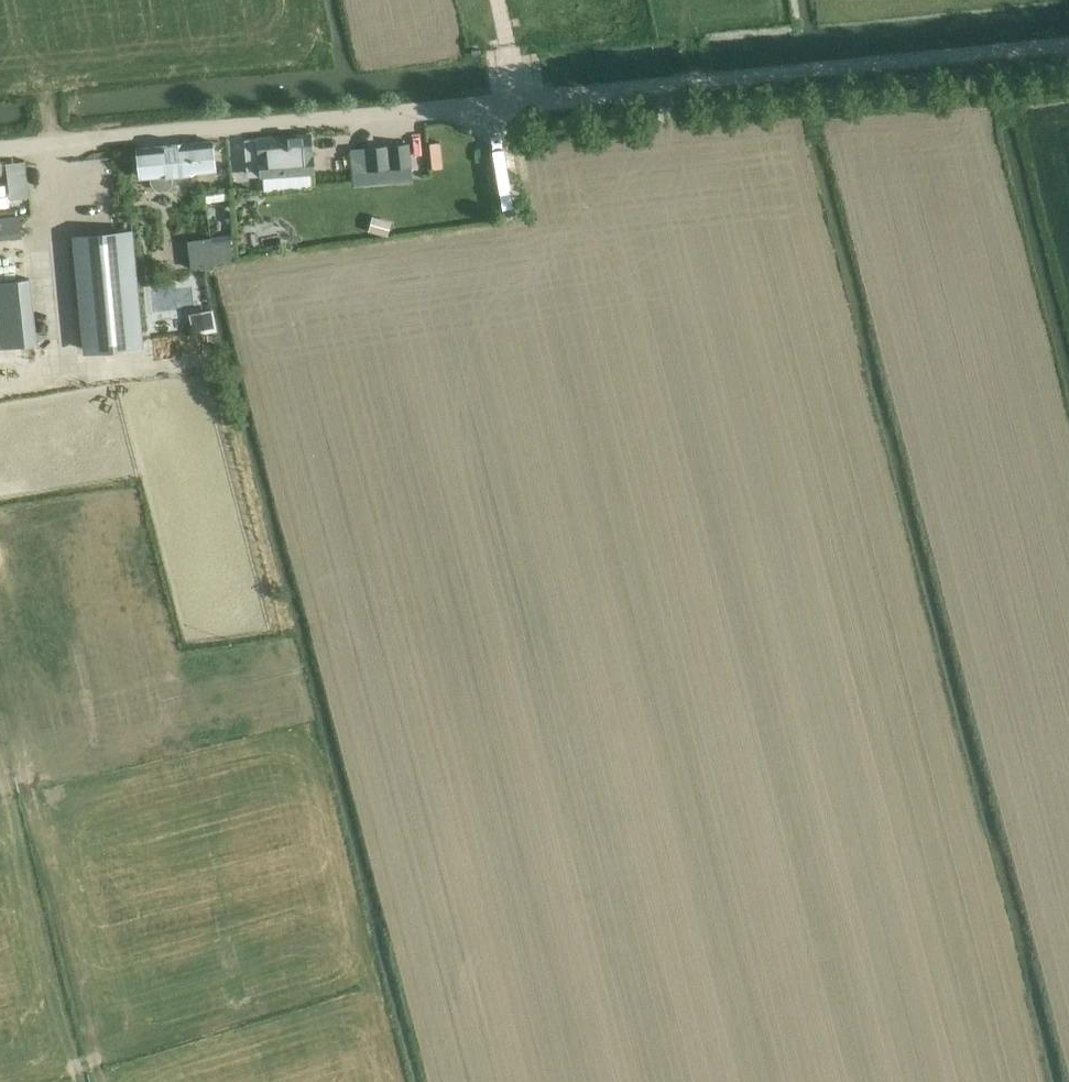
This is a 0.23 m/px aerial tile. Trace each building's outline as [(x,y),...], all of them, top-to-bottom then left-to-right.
[(244,140),(246,171),(259,170),(259,178),(314,175),(310,135),(244,140)] [(215,169),(214,163),(212,141),(142,148),(145,177),(148,176),(150,185),(153,190),(158,193),(168,192),(172,187),(173,183),(172,174),(215,169)] [(365,148),(367,170),(369,184),(412,180),(409,144),(365,148)] [(11,197),(29,195),(25,162),(6,165),(11,197)] [(373,216),(369,232),(388,237),(392,221),(373,216)] [(14,236),(13,227),(15,227),(15,217),(0,218),(0,237),(14,236)] [(133,234),(76,242),(87,332),(145,325),(133,234)] [(193,249),(193,267),(210,265),(209,249),(193,249)] [(34,344),(32,276),(0,277),(0,345),(34,344)] [(212,310),(211,310),(189,314),(193,335),(216,330),(212,310)]
